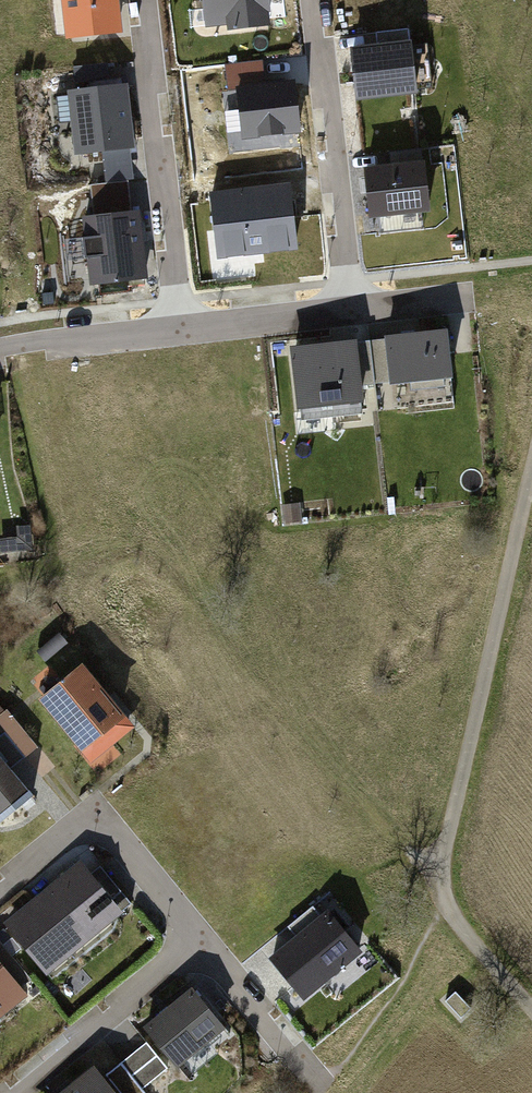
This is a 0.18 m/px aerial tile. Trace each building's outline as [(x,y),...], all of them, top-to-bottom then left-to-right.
[(120,31),(117,0),(63,0),(66,37),(120,31)] [(268,0),(205,0),(208,25),(230,22),(231,30),(271,26),(268,0)] [(409,43),(353,49),(359,98),(415,91),(409,43)] [(431,44),(420,44),(421,87),(432,86),(431,44)] [(228,61),(230,85),(268,82),(266,58),(228,61)] [(79,64),(82,87),(112,83),(110,61),(79,64)] [(293,82),(239,88),(244,136),(298,130),(293,82)] [(124,84),(70,92),(78,153),(132,145),(124,84)] [(373,222),(430,215),(424,165),(367,172),(373,222)] [(290,185),(210,195),(217,258),(297,248),(290,185)] [(137,213),(86,219),(93,282),(145,276),(137,213)] [(452,385),(447,334),(387,340),(392,391),(452,385)] [(363,409),(357,346),(291,353),(298,416),(363,409)] [(82,666),(44,697),(96,760),(134,728),(82,666)] [(0,715),(0,724),(25,757),(39,747),(9,709),(0,715)] [(12,767),(25,757),(0,724),(0,752),(12,767)] [(32,793),(12,767),(0,752),(0,819),(32,793)] [(101,865),(87,877),(117,912),(120,915),(134,903),(101,865)] [(70,874),(10,923),(40,958),(70,934),(78,944),(117,912),(87,877),(85,874),(76,881),(70,874)] [(339,909),(280,957),(309,991),(367,944),(339,909)] [(0,945),(0,967),(5,973),(18,963),(2,944),(0,945)] [(18,963),(5,973),(18,988),(30,978),(18,963)] [(18,988),(5,973),(0,967),(0,1003),(18,988)] [(151,1028),(180,1063),(227,1024),(198,989),(151,1028)] [(66,1092),(118,1092),(98,1068),(66,1092)]
